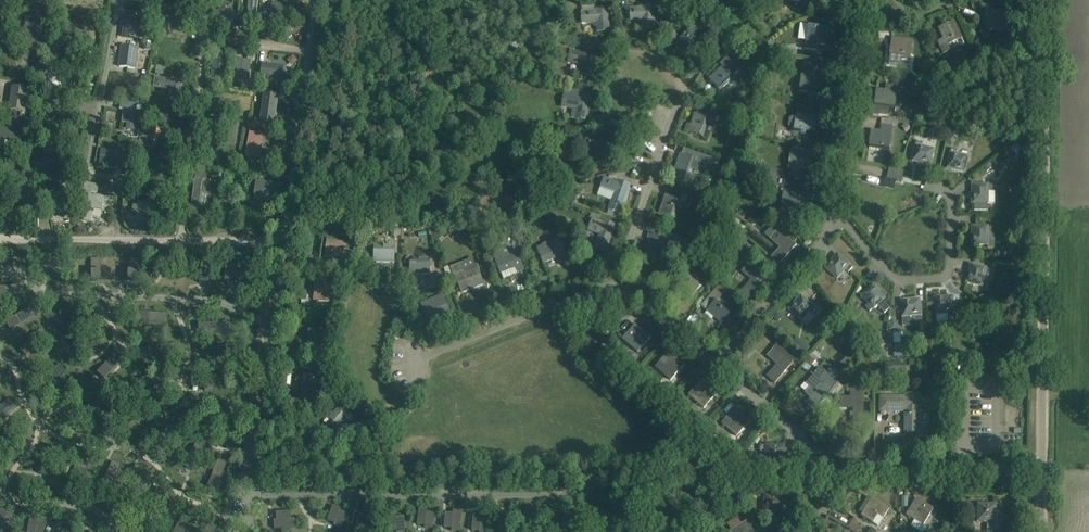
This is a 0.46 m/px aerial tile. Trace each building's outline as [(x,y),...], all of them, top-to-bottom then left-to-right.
[(260,0),(249,0),(247,17),(241,16),(240,29),(258,30),(260,0)] [(271,11),(271,13),(281,14),(281,17),(291,18),(293,3),(283,2),(283,4),(272,3),(272,5),(271,11)] [(633,8),(633,11),(634,19),(643,19),(643,28),(654,28),(653,5),(642,6),(642,7),(633,8)] [(159,6),(157,15),(187,20),(189,11),(159,6)] [(237,13),(234,10),(219,8),(216,11),(214,29),(235,31),(237,13)] [(597,10),(588,11),(581,11),(582,23),(597,22),(598,31),(609,31),(608,20),(607,8),(596,9),(597,10)] [(986,11),(986,26),(988,26),(1002,26),(1002,29),(1009,29),(1009,22),(1008,15),(1012,15),(1012,8),(1008,8),(1008,11),(986,11)] [(125,15),(122,37),(138,39),(141,18),(125,15)] [(41,49),(42,19),(26,18),(24,48),(25,48),(25,51),(33,51),(33,49),(41,49)] [(809,23),(805,49),(817,50),(818,43),(826,44),(829,26),(830,20),(816,18),(816,24),(809,23)] [(95,25),(90,25),(90,21),(83,21),(83,25),(74,25),(74,43),(89,43),(89,30),(95,30),(95,25)] [(962,38),(958,31),(954,21),(939,28),(945,42),(940,45),(944,54),(950,51),(947,45),(962,38)] [(286,25),(280,28),(283,34),(289,31),(286,25)] [(705,46),(698,38),(697,39),(691,33),(682,41),(688,47),(681,54),(689,62),(705,46)] [(890,57),(889,64),(902,65),(902,60),(910,61),(910,59),(911,51),(912,40),(892,38),(890,57)] [(136,69),(139,48),(121,45),(118,66),(136,69)] [(570,50),(568,62),(577,63),(585,65),(584,74),(594,76),(598,54),(588,52),(588,53),(579,52),(570,50)] [(227,77),(229,55),(213,53),(211,76),(227,77)] [(774,56),(768,59),(770,65),(776,62),(774,56)] [(250,81),(252,60),(234,58),(232,79),(250,81)] [(722,67),(709,79),(719,89),(733,77),(732,76),(738,70),(727,58),(720,64),(722,67)] [(282,83),(283,66),(261,64),(260,81),(282,83)] [(822,74),(814,72),(814,66),(803,64),(800,90),(820,92),(822,74)] [(157,65),(155,73),(163,75),(165,67),(157,65)] [(941,65),(935,69),(939,78),(946,75),(941,65)] [(554,68),(551,80),(561,82),(564,70),(554,68)] [(151,83),(150,94),(166,96),(167,89),(171,90),(169,99),(179,101),(182,82),(155,78),(154,83),(151,83)] [(887,116),(888,110),(894,110),(897,85),(886,83),(885,90),(876,89),(873,115),(879,116),(879,115),(887,116),(887,115),(887,116)] [(12,87),(9,111),(24,113),(28,90),(12,87)] [(565,89),(562,106),(573,108),(578,109),(576,118),(586,120),(591,94),(565,89)] [(275,123),(279,96),(263,93),(259,121),(275,123)] [(134,132),(138,106),(120,103),(119,110),(123,110),(120,130),(134,132)] [(796,114),(796,116),(793,116),(789,119),(788,126),(791,130),(794,131),(794,133),(814,136),(817,117),(808,115),(809,110),(797,109),(796,114)] [(689,131),(699,135),(703,136),(709,120),(715,122),(717,115),(706,111),(704,117),(692,112),(692,113),(695,114),(689,131)] [(229,122),(226,145),(235,146),(239,124),(229,122)] [(889,151),(890,141),(893,125),(881,124),(880,131),(871,130),(869,149),(870,148),(882,149),(882,151),(889,151)] [(140,126),(137,151),(144,152),(145,147),(152,148),(155,128),(140,126)] [(22,129),(0,128),(0,140),(22,141),(22,129)] [(741,138),(738,146),(742,147),(748,131),(743,130),(740,138),(741,138)] [(250,132),(245,157),(259,160),(263,134),(250,132)] [(45,153),(57,153),(56,133),(44,134),(45,153)] [(589,142),(588,145),(587,150),(596,152),(594,161),(604,164),(609,142),(599,140),(598,141),(583,138),(590,140),(590,142),(589,142)] [(916,145),(913,159),(912,161),(930,165),(934,149),(922,146),(923,142),(917,141),(916,145)] [(1015,144),(1008,150),(1020,155),(1020,146),(1015,144)] [(950,152),(947,166),(947,168),(965,172),(968,156),(957,154),(958,150),(951,148),(950,152)] [(680,155),(674,172),(684,175),(687,176),(690,169),(697,171),(700,163),(711,168),(714,160),(684,149),(682,155),(677,153),(677,154),(680,155)] [(100,157),(99,165),(130,168),(132,153),(117,151),(101,150),(100,157)] [(791,150),(789,168),(809,171),(811,156),(798,155),(799,151),(791,150)] [(724,164),(721,174),(727,176),(731,166),(724,164)] [(988,164),(983,168),(987,172),(992,168),(988,164)] [(195,177),(207,179),(208,171),(196,169),(195,177)] [(890,169),(888,178),(901,181),(903,172),(890,169)] [(768,173),(767,182),(776,183),(777,174),(768,173)] [(604,178),(600,188),(614,194),(612,201),(607,215),(617,219),(619,213),(629,185),(619,181),(618,183),(604,178)] [(201,193),(201,187),(206,188),(207,181),(206,181),(202,180),(202,181),(194,180),(191,206),(198,206),(198,210),(204,211),(204,204),(205,199),(206,193),(201,193)] [(256,182),(253,200),(278,203),(281,185),(256,182)] [(70,204),(65,184),(59,185),(61,195),(47,198),(49,209),(70,204)] [(988,185),(972,185),(972,203),(974,203),(974,211),(984,211),(984,203),(988,203),(988,191),(993,191),(993,185),(988,185)] [(539,192),(536,201),(543,203),(546,194),(539,192)] [(660,213),(670,216),(673,217),(679,201),(686,203),(688,196),(676,192),(674,198),(663,194),(663,195),(665,196),(660,213)] [(781,210),(793,212),(804,213),(805,199),(793,198),(794,194),(784,193),(781,210)] [(88,195),(84,221),(92,223),(95,210),(102,211),(105,198),(88,195)] [(0,198),(0,215),(11,216),(11,198),(0,198)] [(157,228),(162,208),(139,202),(136,214),(134,222),(157,228)] [(600,233),(596,243),(594,249),(604,252),(614,225),(604,221),(604,222),(592,219),(589,229),(600,233)] [(486,226),(476,229),(480,240),(489,237),(486,226)] [(972,226),(972,231),(972,245),(988,245),(988,233),(992,233),(992,227),(988,227),(988,226),(972,226)] [(300,229),(297,237),(303,240),(307,232),(300,229)] [(438,230),(433,235),(439,240),(443,235),(438,230)] [(796,245),(788,238),(787,239),(777,230),(769,239),(779,247),(773,255),(769,259),(777,266),(796,245)] [(650,240),(644,257),(659,262),(659,261),(657,261),(661,250),(663,245),(679,250),(681,244),(659,236),(649,232),(647,238),(647,239),(650,240)] [(463,233),(460,240),(466,242),(469,235),(463,233)] [(562,249),(559,240),(538,248),(543,262),(558,257),(559,260),(565,258),(566,258),(563,249),(562,249)] [(331,242),(330,248),(329,259),(345,261),(347,244),(331,242)] [(374,245),(374,262),(379,262),(394,262),(394,251),(394,246),(374,245)] [(508,246),(493,252),(495,258),(501,272),(515,267),(517,271),(523,269),(516,250),(510,252),(508,246)] [(759,254),(756,257),(762,262),(765,259),(759,254)] [(837,254),(825,268),(837,278),(845,269),(848,272),(852,267),(849,265),(849,264),(837,254)] [(413,274),(416,274),(429,274),(430,256),(413,256),(413,274)] [(39,257),(38,266),(48,267),(61,267),(61,258),(39,257)] [(101,258),(91,258),(92,281),(102,280),(101,258)] [(130,258),(127,280),(137,281),(140,259),(130,258)] [(154,259),(153,269),(163,269),(176,270),(176,260),(154,259)] [(1012,259),(1012,268),(1021,268),(1021,259),(1012,259)] [(201,261),(199,283),(209,284),(209,277),(211,262),(201,261)] [(452,266),(451,267),(454,275),(455,275),(456,278),(460,288),(462,293),(477,287),(483,284),(479,274),(476,266),(464,270),(461,263),(452,266)] [(986,268),(973,265),(970,264),(966,282),(982,286),(985,275),(989,276),(990,269),(986,268)] [(226,265),(225,275),(235,276),(238,276),(248,277),(248,267),(226,265)] [(691,297),(698,289),(700,286),(687,275),(691,269),(686,265),(678,274),(683,278),(682,279),(675,287),(676,288),(678,285),(691,297)] [(751,280),(740,292),(749,299),(753,294),(768,277),(759,270),(758,271),(753,267),(745,275),(751,280)] [(313,300),(316,300),(329,302),(332,284),(316,282),(313,300)] [(873,284),(861,295),(868,304),(865,307),(869,311),(873,309),(877,305),(884,313),(890,308),(883,300),(885,298),(882,295),(873,284)] [(730,312),(722,305),(717,301),(722,295),(726,290),(721,286),(716,290),(709,300),(713,304),(711,306),(705,313),(706,314),(708,311),(722,323),(732,311),(731,310),(730,312)] [(0,292),(0,302),(25,298),(23,289),(0,292)] [(801,295),(798,299),(789,309),(800,319),(808,311),(812,314),(816,309),(813,306),(801,295)] [(447,306),(442,296),(422,304),(427,318),(442,312),(441,309),(447,306)] [(954,312),(953,297),(953,296),(934,298),(936,314),(947,313),(948,317),(954,317),(954,312)] [(916,299),(901,301),(903,317),(903,325),(915,324),(915,320),(921,320),(921,315),(920,301),(920,299),(916,299)] [(31,306),(5,322),(10,330),(36,314),(31,306)] [(163,314),(133,314),(133,324),(163,324),(163,314)] [(608,314),(604,319),(609,325),(614,319),(608,314)] [(228,321),(197,324),(198,334),(229,331),(228,321)] [(638,352),(644,345),(651,337),(635,324),(622,339),(638,352)] [(308,342),(310,343),(324,345),(326,327),(310,325),(308,342)] [(837,326),(832,332),(841,340),(846,334),(847,333),(841,327),(840,328),(837,326)] [(41,327),(19,348),(26,355),(48,334),(41,327)] [(881,331),(869,335),(874,348),(885,344),(881,331)] [(98,332),(75,341),(79,350),(102,341),(98,332)] [(797,337),(792,343),(805,354),(810,348),(797,337)] [(770,372),(766,376),(775,383),(779,379),(793,362),(797,357),(779,341),(774,347),(766,356),(771,359),(777,365),(770,372)] [(235,344),(205,351),(207,360),(237,354),(235,344)] [(894,348),(894,357),(910,357),(910,348),(894,348)] [(116,351),(97,374),(104,380),(124,357),(116,351)] [(660,362),(655,367),(671,380),(684,365),(673,356),(665,366),(660,362)] [(810,357),(805,363),(811,368),(813,366),(815,368),(818,364),(810,357)] [(55,360),(34,375),(40,383),(60,367),(55,360)] [(906,363),(903,363),(886,363),(884,363),(884,374),(906,374),(906,363)] [(809,386),(803,393),(809,399),(805,404),(814,411),(816,408),(818,406),(826,396),(832,389),(838,382),(820,366),(813,374),(805,383),(809,386)] [(229,370),(201,381),(204,390),(233,380),(229,370)] [(158,372),(134,381),(138,390),(161,381),(158,372)] [(303,375),(303,381),(301,392),(317,395),(319,377),(303,375)] [(693,390),(688,395),(704,409),(717,393),(706,384),(698,394),(693,390)] [(864,424),(863,396),(864,388),(850,388),(850,397),(840,397),(840,408),(853,408),(853,424),(864,424)] [(919,432),(919,417),(919,394),(906,394),(906,398),(881,398),(881,411),(893,411),(906,411),(906,432),(919,432)] [(174,396),(151,405),(154,415),(178,405),(174,396)] [(226,398),(216,422),(225,425),(235,402),(226,398)] [(98,399),(78,415),(84,423),(104,407),(98,399)] [(0,405),(0,417),(13,408),(8,400),(0,405)] [(340,406),(329,418),(333,422),(330,425),(340,433),(343,430),(353,418),(340,406)] [(737,437),(743,430),(750,421),(734,408),(721,423),(737,437)] [(311,409),(306,415),(313,420),(318,414),(311,409)] [(131,417),(109,429),(113,438),(136,426),(131,417)] [(26,428),(1,445),(6,453),(32,436),(26,428)] [(194,442),(181,463),(189,468),(202,446),(194,442)] [(46,445),(41,475),(50,477),(55,447),(46,445)] [(765,445),(764,463),(784,464),(785,445),(765,445)] [(80,453),(74,477),(84,480),(90,455),(80,453)] [(218,456),(207,484),(216,488),(227,459),(218,456)] [(115,457),(104,480),(113,484),(123,461),(115,457)] [(792,463),(787,463),(786,474),(785,474),(784,482),(793,482),(794,474),(791,474),(792,463)] [(141,468),(127,494),(136,499),(150,472),(141,468)] [(906,496),(913,497),(916,485),(909,485),(906,496)] [(162,488),(150,511),(159,515),(170,493),(162,488)] [(783,496),(764,495),(763,515),(782,516),(783,496)] [(865,501),(859,511),(863,513),(861,516),(873,523),(878,526),(883,518),(889,509),(872,499),(868,497),(865,501)] [(916,498),(906,515),(915,521),(917,522),(923,526),(928,518),(934,508),(916,498)] [(977,522),(984,522),(987,522),(987,531),(999,531),(999,522),(997,522),(998,504),(988,504),(977,504),(977,512),(977,522)] [(171,531),(183,531),(194,511),(185,506),(171,531)] [(333,525),(342,529),(347,513),(339,510),(340,508),(333,506),(327,521),(334,523),(333,525)] [(599,529),(604,514),(596,511),(597,509),(589,506),(584,521),(591,524),(590,526),(599,529)] [(13,529),(14,513),(6,512),(6,510),(0,509),(0,526),(5,526),(4,528),(13,529)] [(427,510),(419,509),(417,525),(424,526),(424,528),(433,529),(435,513),(426,512),(427,510)] [(453,510),(453,513),(445,513),(444,528),(451,528),(451,531),(460,531),(462,511),(453,510)] [(291,519),(291,512),(276,512),(276,520),(274,520),(274,529),(295,528),(295,519),(291,519)] [(365,515),(357,514),(356,529),(364,530),(364,531),(373,531),(374,512),(365,512),(365,515)] [(396,514),(388,515),(388,531),(396,531),(405,531),(404,516),(396,517),(396,514)] [(471,531),(479,531),(488,531),(489,518),(481,518),(481,515),(473,515),(471,531)] [(76,527),(70,523),(71,521),(64,516),(55,529),(59,531),(73,531),(76,527)] [(47,518),(38,517),(37,520),(30,518),(27,531),(44,531),(47,518)] [(730,531),(754,531),(752,529),(747,521),(729,531),(730,531)]
